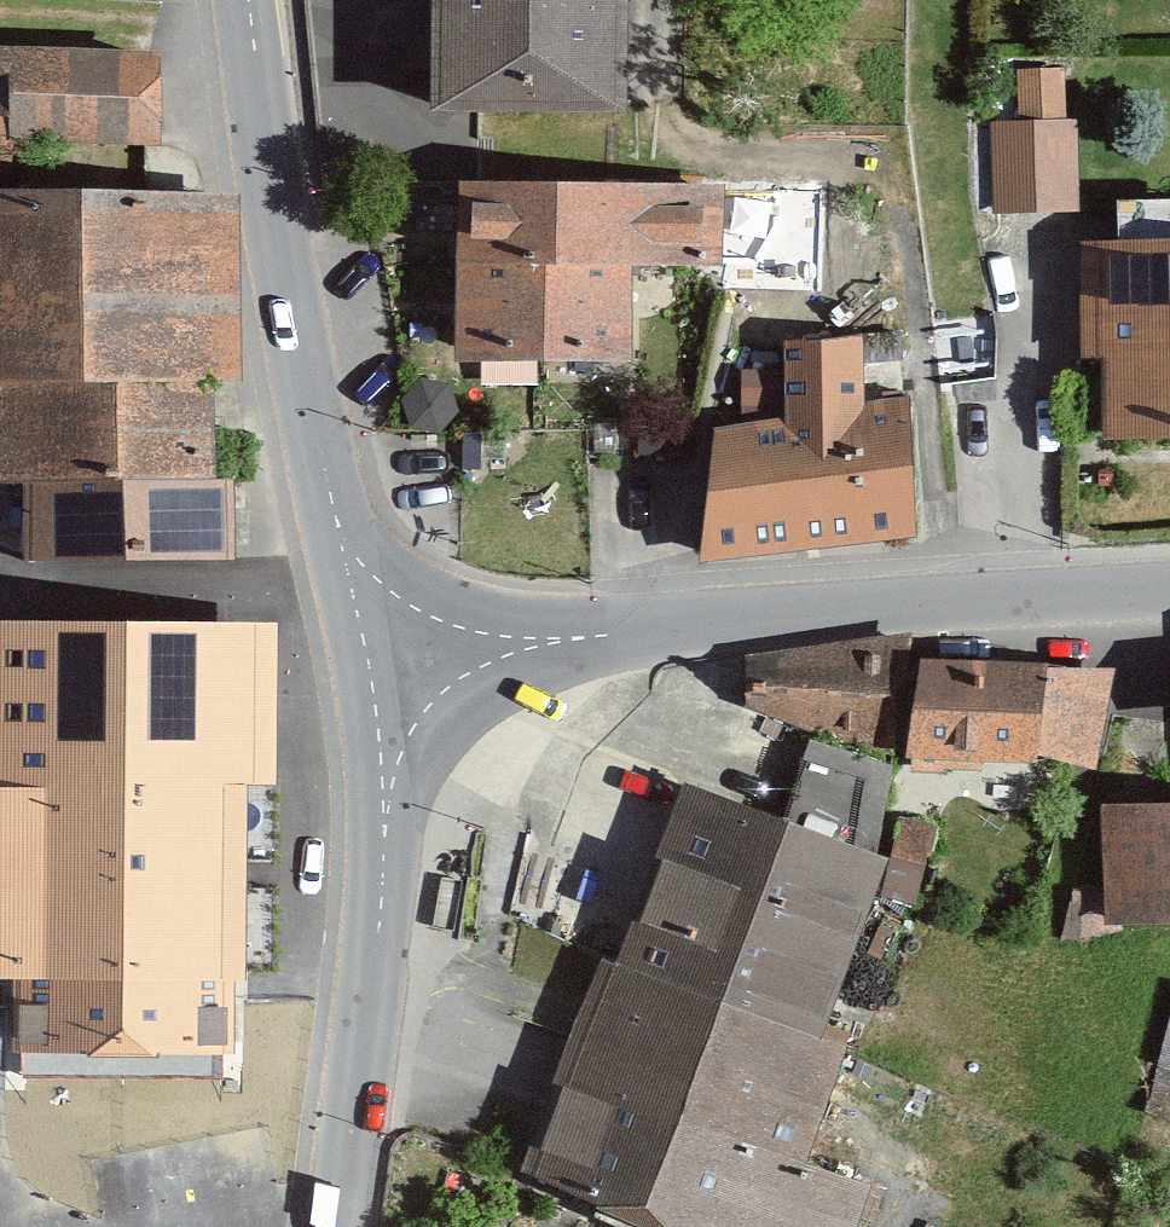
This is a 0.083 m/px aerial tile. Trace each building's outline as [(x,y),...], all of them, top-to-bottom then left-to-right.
[(625,0),(436,0),(435,100),(478,100),(624,102),(625,0)] [(0,53),(0,178),(161,179),(159,52),(0,53)] [(991,120),(992,211),(1078,211),(1078,120),(1068,120),(1067,69),(1018,69),(1018,119),(991,120)] [(187,492),(186,392),(215,391),(212,189),(0,193),(0,488),(187,492)] [(712,191),(433,191),(433,378),(617,378),(617,280),(712,280),(712,191)] [(1056,243),(1059,363),(1082,363),(1085,454),(1169,451),(1169,239),(1056,243)] [(785,419),(716,427),(702,558),(916,534),(907,396),(866,402),(864,334),(785,339),(785,419)] [(209,571),(207,492),(187,492),(0,488),(0,575),(209,571)] [(217,1027),(215,956),(259,956),(255,624),(3,619),(0,622),(0,1031),(217,1027)] [(888,750),(896,671),(899,642),(745,663),(737,718),(886,766),(888,750)] [(1023,755),(1027,674),(896,671),(888,750),(1023,755)] [(1102,676),(1027,674),(1023,755),(1022,777),(1080,776),(1102,676)] [(659,785),(595,968),(809,1044),(874,861),(659,785)] [(1084,793),(1090,925),(1169,921),(1169,789),(1084,793)] [(596,1226),(843,1226),(853,1197),(790,1175),(834,1052),(809,1044),(595,968),(578,962),(496,1192),(596,1226)] [(1147,1105),(1169,1112),(1169,1031),(1147,1105)]
